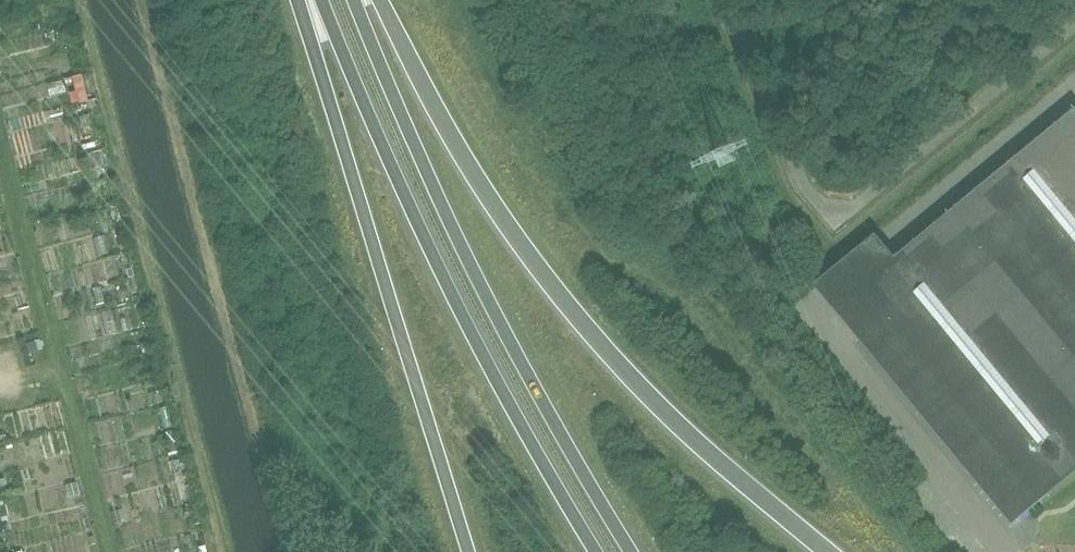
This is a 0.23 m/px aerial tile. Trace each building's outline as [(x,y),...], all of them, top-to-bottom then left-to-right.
[(859,338),(858,338),(1013,525),(1074,473),(1074,108),(893,258),(919,288),(859,338)] [(28,353),(38,350),(35,341),(25,344),(28,353)]
